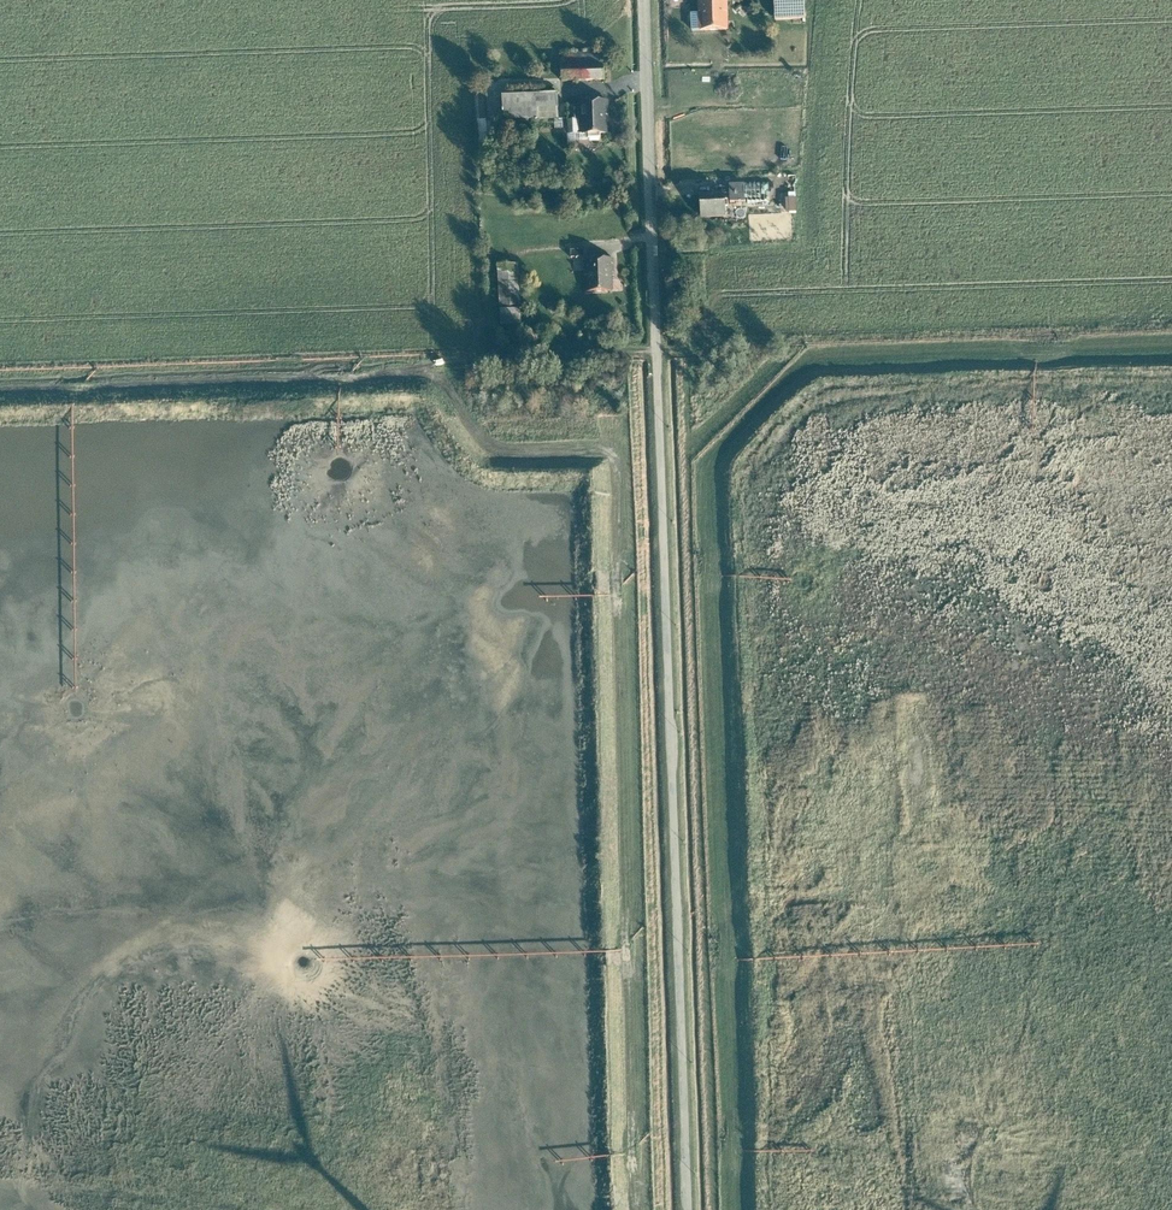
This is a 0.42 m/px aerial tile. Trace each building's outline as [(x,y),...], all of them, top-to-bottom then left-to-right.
[(700,31),(727,30),(725,0),(699,0),(700,31)] [(777,20),(804,18),(803,0),(776,0),(777,20)] [(731,14),(737,21),(749,12),(743,5),(731,14)] [(562,58),(562,82),(602,81),(601,57),(562,58)] [(560,96),(502,97),(503,123),(560,122),(560,96)] [(606,135),(605,103),(580,103),(581,136),(606,135)] [(566,118),(567,136),(579,135),(578,117),(566,118)] [(778,182),(762,183),(763,199),(779,198),(778,182)] [(744,187),(731,187),(731,204),(744,203),(744,187)] [(725,195),(698,196),(699,221),(726,219),(725,195)] [(584,259),(584,251),(570,251),(570,259),(584,259)] [(586,291),(612,292),(612,262),(587,261),(586,291)] [(518,266),(498,266),(501,326),(521,325),(518,266)]
